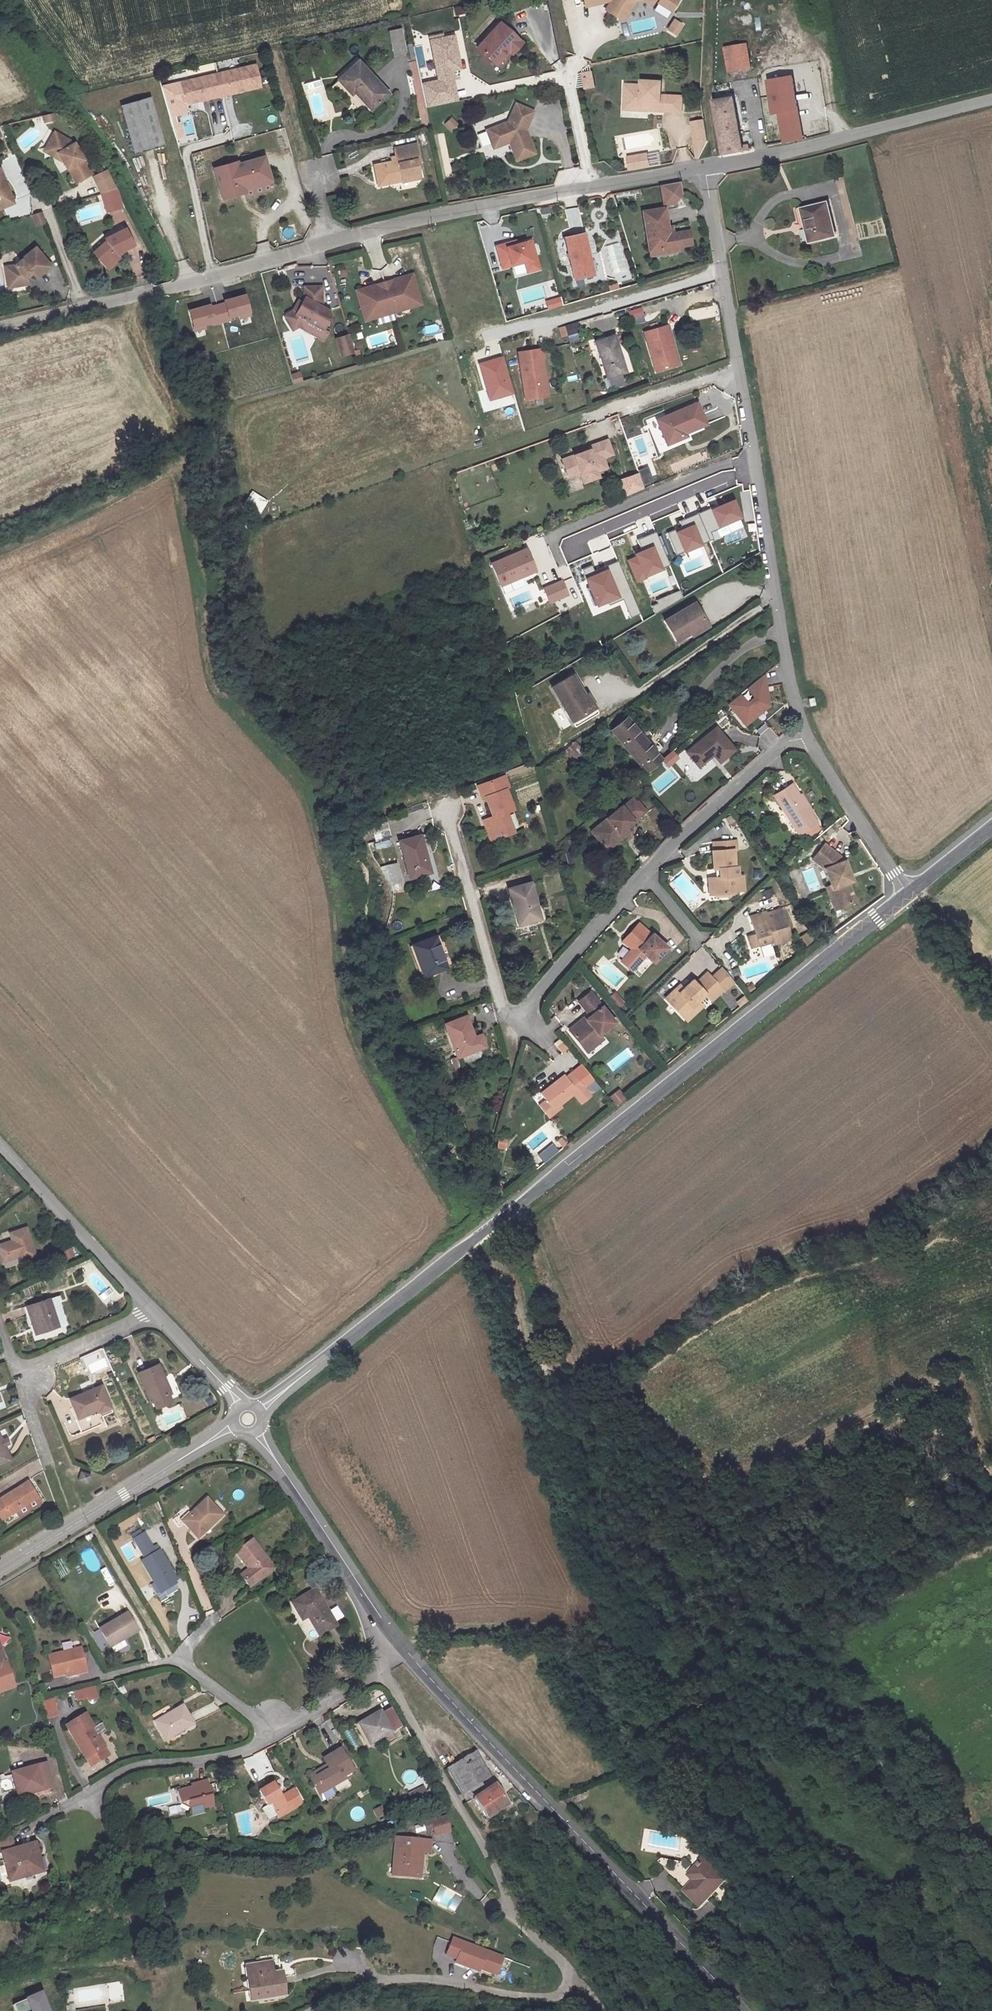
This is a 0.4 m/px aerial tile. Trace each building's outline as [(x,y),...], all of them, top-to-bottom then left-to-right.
[(612,2),(607,9),(621,18),(627,8),(625,0),(611,0),(612,2)] [(627,8),(621,18),(625,20),(637,0),(625,0),(627,8)] [(659,3),(672,11),(679,0),(661,0),(659,3)] [(461,11),(452,14),(453,21),(462,19),(461,11)] [(683,25),(675,20),(668,29),(676,35),(683,25)] [(475,51),(493,67),(507,53),(512,56),(520,47),(499,26),(499,27),(475,51)] [(387,36),(392,56),(403,53),(398,34),(387,36)] [(461,69),(454,36),(431,41),(439,81),(424,84),(429,107),(458,101),(452,71),(461,69)] [(723,47),(728,71),(749,67),(744,42),(723,47)] [(338,80),(350,95),(356,91),(372,110),(388,96),(359,62),(338,80)] [(253,64),(177,81),(182,103),(258,86),(253,64)] [(581,73),(584,87),(593,86),(590,71),(581,73)] [(776,137),(777,142),(801,138),(791,76),(767,80),(773,119),(779,118),(782,136),(776,137)] [(640,85),(624,85),(623,105),(647,106),(647,111),(681,112),(681,96),(660,95),(660,82),(640,81),(640,85)] [(740,145),(728,88),(712,91),(711,98),(723,154),(748,149),(747,144),(740,145)] [(149,96),(120,104),(132,153),(162,145),(149,96)] [(508,121),(485,130),(494,150),(510,144),(518,161),(537,153),(527,129),(534,111),(516,103),(508,121)] [(52,114),(43,117),(45,123),(54,120),(52,114)] [(448,131),(456,124),(449,116),(441,123),(448,131)] [(707,142),(704,120),(691,121),(695,154),(707,142)] [(49,132),(42,147),(53,153),(63,169),(64,168),(73,182),(88,173),(69,142),(67,144),(65,140),(49,132)] [(374,166),(376,174),(382,173),(384,182),(402,178),(403,182),(422,177),(418,161),(422,160),(418,142),(395,147),(397,155),(391,157),(392,161),(374,166)] [(626,155),(628,169),(647,165),(645,151),(626,155)] [(649,167),(660,166),(658,153),(648,154),(649,167)] [(214,167),(221,199),(243,194),(244,198),(273,190),(265,158),(238,165),(237,161),(214,167)] [(90,176),(100,193),(112,189),(103,169),(90,176)] [(376,174),(379,187),(403,182),(402,178),(384,182),(382,173),(376,174)] [(681,182),(661,186),(665,206),(676,203),(683,194),(681,182)] [(100,193),(102,201),(106,199),(108,206),(117,203),(112,189),(100,193)] [(0,195),(0,207),(9,203),(5,193),(0,195)] [(793,202),(800,236),(831,229),(824,195),(793,202)] [(106,199),(102,201),(105,211),(118,207),(117,203),(108,206),(106,199)] [(691,231),(675,234),(670,235),(668,227),(666,208),(644,212),(652,256),(663,254),(663,250),(693,244),(691,231)] [(40,212),(31,215),(36,227),(44,223),(40,212)] [(103,242),(92,254),(104,267),(120,253),(118,250),(131,244),(122,228),(102,239),(103,242)] [(565,234),(573,262),(575,271),(582,270),(583,273),(595,270),(585,230),(565,234)] [(528,238),(495,248),(500,265),(520,259),(524,271),(537,268),(528,238)] [(13,266),(3,268),(7,289),(27,285),(26,280),(31,275),(35,279),(49,266),(32,248),(13,266)] [(421,304),(413,274),(402,277),(403,282),(394,285),(393,280),(377,285),(378,289),(369,292),(368,287),(357,290),(365,320),(421,304)] [(323,308),(323,287),(305,287),(305,298),(298,310),(297,309),(287,315),(286,318),(293,330),(308,321),(324,330),(332,317),(330,312),(323,308)] [(210,323),(211,325),(232,319),(232,317),(239,315),(240,317),(250,314),(245,295),(224,301),(224,303),(210,306),(209,304),(187,310),(192,329),(203,327),(203,325),(210,323)] [(642,323),(641,306),(626,307),(627,324),(642,323)] [(665,326),(644,332),(655,372),(676,366),(665,326)] [(609,333),(591,338),(600,375),(619,371),(609,333)] [(349,335),(336,339),(341,357),(354,353),(349,335)] [(540,349),(520,352),(526,397),(547,394),(540,349)] [(513,394),(503,357),(480,364),(491,400),(513,394)] [(298,371),(288,374),(291,384),(300,382),(298,371)] [(438,389),(449,387),(448,380),(437,381),(438,389)] [(655,415),(665,442),(680,436),(679,431),(683,430),(704,422),(696,400),(655,415)] [(658,450),(664,448),(651,418),(645,421),(658,450)] [(580,478),(596,473),(594,467),(604,464),(600,453),(610,450),(604,435),(585,441),(586,444),(570,450),(572,455),(561,459),(565,472),(576,468),(580,478)] [(559,454),(561,459),(572,455),(570,450),(559,454)] [(645,464),(636,468),(640,477),(649,473),(645,464)] [(616,480),(621,492),(640,484),(636,472),(616,480)] [(640,477),(641,481),(651,478),(649,473),(640,477)] [(715,541),(713,536),(723,532),(721,529),(744,519),(736,500),(681,522),(683,527),(668,533),(677,556),(715,541)] [(636,555),(637,558),(630,561),(639,582),(645,579),(645,577),(670,567),(656,533),(638,540),(642,550),(643,552),(636,555)] [(522,549),(485,564),(494,587),(510,580),(531,572),(522,549)] [(590,606),(602,601),(604,606),(617,600),(625,620),(638,614),(616,560),(590,571),(587,565),(578,569),(582,578),(579,579),(590,606)] [(510,580),(494,587),(497,594),(513,587),(510,580)] [(548,604),(567,596),(561,582),(542,590),(548,604)] [(658,619),(670,641),(684,633),(686,634),(703,624),(689,601),(658,619)] [(544,686),(565,720),(582,709),(574,695),(577,693),(565,673),(544,686)] [(763,674),(727,706),(745,727),(769,706),(763,674)] [(579,692),(577,693),(574,695),(582,709),(565,720),(568,725),(591,711),(579,692)] [(657,759),(620,718),(619,718),(605,732),(640,772),(657,759)] [(711,726),(681,751),(693,766),(708,754),(716,763),(731,750),(711,726)] [(576,750),(564,759),(571,770),(584,761),(576,750)] [(670,750),(658,760),(665,768),(677,758),(670,750)] [(494,775),(470,785),(476,799),(480,798),(487,817),(484,819),(486,824),(480,827),(485,843),(496,839),(494,835),(507,831),(500,812),(507,809),(494,775)] [(791,783),(774,796),(802,833),(819,820),(791,783)] [(586,830),(597,844),(612,831),(613,833),(621,826),(640,809),(629,795),(617,806),(615,805),(586,830)] [(478,821),(480,827),(486,824),(484,819),(478,821)] [(624,828),(621,826),(613,833),(612,831),(597,844),(601,848),(624,828)] [(508,834),(507,831),(494,835),(496,839),(508,834)] [(414,835),(394,842),(405,878),(423,873),(417,853),(419,852),(414,835)] [(714,873),(716,889),(737,886),(736,885),(734,871),(739,870),(738,869),(737,860),(735,860),(732,844),(734,844),(733,835),(710,838),(711,845),(710,845),(713,863),(718,863),(720,872),(714,873)] [(826,861),(833,875),(840,888),(844,886),(849,895),(859,890),(849,871),(846,866),(851,863),(845,851),(842,853),(839,848),(821,837),(812,853),(826,861)] [(426,872),(419,852),(417,853),(423,873),(426,872)] [(734,871),(736,885),(745,883),(743,868),(738,869),(739,870),(734,871)] [(840,888),(833,875),(828,878),(840,900),(849,895),(844,886),(840,888)] [(526,886),(505,892),(516,928),(537,922),(526,886)] [(757,930),(761,944),(773,940),(774,943),(792,937),(784,913),(769,918),(767,911),(752,915),(757,930)] [(639,940),(636,943),(626,956),(637,965),(649,950),(658,957),(671,940),(655,927),(654,928),(641,917),(629,932),(639,940)] [(761,944),(757,930),(747,933),(751,947),(761,944)] [(626,935),(636,943),(639,940),(629,932),(626,935)] [(433,933),(411,942),(423,973),(445,964),(433,933)] [(728,984),(730,985),(739,975),(727,961),(716,972),(728,984)] [(687,990),(677,1000),(689,1011),(704,996),(711,989),(718,995),(728,984),(716,972),(712,967),(701,978),(698,975),(685,988),(687,990)] [(687,990),(685,988),(681,985),(672,995),(677,1000),(687,990)] [(619,989),(614,994),(622,1003),(628,998),(619,989)] [(590,990),(579,999),(590,1013),(571,1029),(585,1047),(601,1034),(600,1032),(614,1021),(590,990)] [(704,996),(689,1011),(694,1017),(709,1000),(704,996)] [(463,1013),(442,1021),(455,1055),(483,1043),(479,1032),(472,1034),(463,1013)] [(606,1040),(601,1034),(585,1047),(590,1053),(606,1040)] [(460,1062),(451,1063),(452,1071),(461,1069),(460,1062)] [(573,1072),(586,1087),(593,1081),(581,1066),(573,1072)] [(555,1111),(561,1105),(575,1095),(582,1103),(592,1096),(586,1087),(573,1072),(566,1077),(565,1075),(541,1093),(546,1100),(555,1111)] [(616,1090),(606,1098),(614,1106),(623,1098),(616,1090)] [(555,1111),(546,1100),(539,1104),(550,1118),(563,1108),(561,1105),(555,1111)] [(496,1136),(494,1149),(506,1151),(508,1138),(496,1136)] [(566,1143),(560,1136),(556,1140),(562,1147),(566,1143)] [(559,1151),(553,1144),(539,1156),(544,1163),(559,1151)] [(3,1238),(5,1245),(0,1247),(0,1265),(12,1262),(13,1266),(30,1260),(21,1231),(3,1238)] [(53,1305),(46,1307),(55,1335),(62,1333),(53,1305)] [(55,1335),(46,1307),(22,1314),(31,1342),(55,1335)] [(101,1372),(110,1370),(106,1354),(97,1357),(101,1372)] [(139,1372),(152,1401),(154,1400),(170,1393),(172,1392),(159,1363),(139,1372)] [(99,1393),(67,1406),(75,1425),(97,1416),(98,1419),(108,1414),(99,1393)] [(170,1393),(154,1400),(158,1407),(173,1400),(170,1393)] [(10,1469),(0,1449),(0,1474),(10,1469)] [(91,1474),(81,1470),(78,1480),(88,1483),(91,1474)] [(16,1510),(38,1495),(28,1479),(0,1498),(0,1515),(3,1519),(16,1510)] [(38,1495),(16,1510),(20,1517),(43,1502),(38,1495)] [(196,1512),(187,1517),(198,1534),(223,1519),(211,1499),(195,1509),(196,1512)] [(147,1535),(134,1542),(141,1554),(138,1556),(151,1577),(153,1576),(159,1586),(161,1585),(164,1591),(175,1584),(171,1579),(172,1578),(167,1569),(169,1567),(155,1546),(154,1546),(147,1535)] [(253,1538),(236,1551),(249,1568),(240,1576),(250,1588),(276,1566),(253,1538)] [(315,1591),(294,1605),(305,1622),(309,1618),(322,1636),(337,1626),(315,1591)] [(128,1615),(101,1631),(112,1650),(140,1634),(128,1615)] [(16,1691),(0,1643),(0,1696),(16,1691)] [(82,1648),(47,1658),(53,1679),(87,1669),(82,1648)] [(78,1704),(100,1697),(96,1685),(75,1692),(78,1704)] [(55,1698),(43,1702),(49,1720),(61,1715),(55,1698)] [(185,1707),(157,1723),(167,1740),(195,1725),(185,1707)] [(391,1707),(383,1712),(394,1732),(402,1728),(391,1707)] [(394,1732),(383,1712),(361,1724),(373,1745),(394,1732)] [(88,1714),(68,1726),(95,1767),(113,1756),(107,1748),(109,1747),(88,1714)] [(337,1778),(355,1768),(348,1757),(344,1759),(340,1751),(325,1759),(328,1765),(312,1774),(322,1792),(325,1798),(329,1799),(338,1794),(339,1791),(336,1786),(340,1784),(337,1778)] [(476,1751),(450,1768),(466,1792),(471,1788),(477,1796),(487,1789),(482,1781),(492,1775),(476,1751)] [(47,1764),(14,1773),(20,1797),(53,1788),(47,1764)] [(192,1786),(177,1790),(184,1813),(192,1811),(193,1814),(207,1810),(206,1806),(215,1803),(209,1779),(191,1783),(192,1786)] [(276,1782),(260,1790),(268,1803),(266,1804),(274,1818),(282,1814),(283,1815),(303,1804),(295,1789),(284,1795),(276,1782)] [(496,1783),(487,1789),(477,1796),(474,1798),(487,1818),(509,1803),(496,1783)] [(407,1793),(410,1799),(425,1793),(422,1786),(407,1793)] [(452,1819),(431,1826),(433,1834),(441,1831),(443,1838),(457,1834),(452,1819)] [(437,1843),(403,1841),(401,1866),(404,1867),(403,1877),(424,1879),(425,1863),(428,1864),(429,1854),(437,1854),(437,1843)] [(35,1856),(40,1854),(37,1843),(4,1852),(12,1881),(40,1873),(35,1856)] [(45,1871),(40,1854),(35,1856),(40,1873),(45,1871)] [(705,1860),(689,1875),(694,1880),(681,1892),(696,1909),(725,1882),(705,1860)] [(501,1958),(451,1940),(445,1956),(456,1960),(455,1963),(466,1967),(478,1972),(479,1969),(495,1975),(501,1958)] [(249,1969),(256,2006),(290,2000),(287,1982),(279,1983),(276,1965),(249,1969)] [(43,1992),(12,2005),(14,2010),(51,2010),(43,1992)] [(67,2010),(76,2010),(74,2003),(66,2004),(67,2010)]
